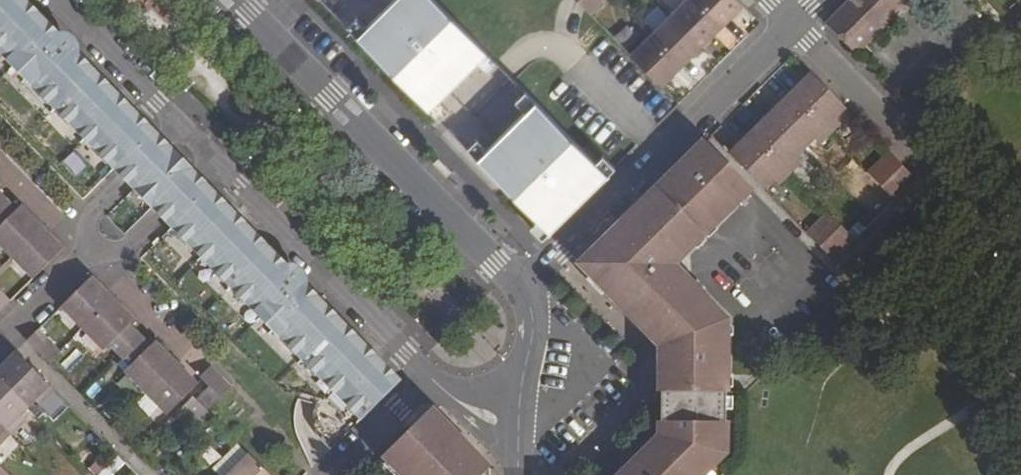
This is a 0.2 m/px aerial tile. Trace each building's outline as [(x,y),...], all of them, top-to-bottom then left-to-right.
[(12,69),(24,81),(53,111),(82,140),(113,171),(144,140),(118,113),(124,108),(117,100),(111,106),(64,59),(67,57),(69,54),(69,49),(67,45),(64,42),(59,41),(55,43),(52,46),(6,0),(0,0),(0,57),(12,69)] [(357,36),(429,109),(439,100),(478,62),(487,53),(434,0),(393,0),(366,27),(357,36)] [(577,1),(592,15),(607,0),(578,0),(577,1)] [(672,14),(704,46),(715,35),(713,33),(722,23),(698,0),(686,0),(672,14)] [(722,23),(730,15),(732,18),(745,5),(740,0),(698,0),(722,23)] [(823,24),(855,55),(912,0),(848,0),(823,24)] [(672,14),(651,34),(680,63),(689,56),(691,58),(704,46),(672,14)] [(356,17),(346,26),(357,36),(366,27),(356,17)] [(633,25),(617,37),(626,48),(641,36),(633,25)] [(651,34),(631,55),(662,87),(674,74),(672,71),(680,63),(651,34)] [(487,53),(478,62),(487,72),(496,62),(487,53)] [(811,72),(801,82),(806,89),(816,78),(811,72)] [(744,149),(734,160),(764,190),(785,169),(805,149),(824,130),(846,108),(816,78),(806,89),(801,82),(789,94),(779,103),(785,109),(775,119),(766,128),(760,123),(749,133),(739,144),(744,149)] [(516,101),(525,110),(534,101),(525,92),(516,101)] [(439,100),(429,109),(439,119),(448,109),(439,100)] [(487,149),(477,159),(537,219),(550,232),(607,175),(594,162),(546,113),(534,101),(525,110),(487,149)] [(779,103),(769,113),(774,118),(775,119),(785,109),(779,103)] [(769,113),(760,123),(766,128),(774,118),(769,113)] [(476,139),(467,148),(477,159),(487,149),(476,139)] [(706,142),(687,160),(709,184),(705,189),(726,210),(750,187),(706,142)] [(739,144),(728,154),(734,160),(744,149),(739,144)] [(889,152),(867,173),(895,201),(917,180),(889,152)] [(187,164),(178,154),(168,164),(163,159),(132,190),(152,209),(183,179),(177,174),(187,164)] [(603,154),(594,162),(607,175),(616,167),(603,154)] [(673,262),(726,210),(705,189),(709,184),(687,160),(590,255),(598,264),(590,273),(662,346),(662,391),(725,391),(725,320),(673,266),(673,262)] [(228,223),(202,196),(169,227),(200,258),(229,288),(259,319),(272,331),(301,361),(361,421),(391,391),(366,365),(373,358),(364,350),(357,356),(294,291),(294,290),(297,287),(298,283),(297,279),(295,276),(290,274),(285,275),(282,279),(236,231),(243,225),(234,217),(228,223)] [(6,198),(0,204),(0,245),(11,256),(36,231),(28,221),(33,216),(22,204),(17,209),(6,198)] [(828,211),(806,233),(834,260),(856,239),(828,211)] [(42,225),(33,216),(28,221),(36,231),(42,225)] [(537,219),(529,226),(542,239),(550,232),(537,219)] [(54,237),(42,225),(36,231),(48,244),(54,237)] [(64,248),(54,237),(48,244),(36,231),(11,256),(33,278),(64,248)] [(93,276),(62,307),(82,328),(108,303),(98,293),(105,287),(93,276)] [(105,287),(98,293),(108,303),(114,297),(105,287)] [(0,290),(0,312),(10,301),(0,290)] [(125,308),(114,297),(108,303),(119,314),(125,308)] [(135,318),(125,308),(119,314),(108,303),(82,328),(103,349),(109,343),(120,354),(140,335),(130,324),(135,318)] [(38,330),(28,341),(48,361),(60,351),(38,330)] [(150,345),(140,335),(120,354),(131,364),(124,370),(146,392),(171,368),(162,357),(167,351),(156,340),(150,345)] [(3,364),(9,370),(0,378),(0,380),(28,407),(36,400),(40,404),(55,390),(16,351),(3,364)] [(177,362),(167,351),(162,357),(171,368),(177,362)] [(177,362),(171,368),(182,378),(188,372),(177,362)] [(0,367),(0,378),(9,370),(3,364),(0,367)] [(216,370),(212,366),(200,376),(221,397),(232,386),(216,370)] [(196,380),(188,372),(182,378),(171,368),(146,392),(167,414),(199,383),(196,380)] [(11,434),(25,420),(19,416),(28,407),(0,380),(0,423),(11,434)] [(196,400),(207,411),(221,397),(210,386),(196,400)] [(717,459),(711,453),(724,440),(725,391),(662,391),(662,447),(642,467),(634,474),(701,474),(717,459)] [(196,400),(193,396),(183,406),(199,422),(209,413),(207,411),(196,400)] [(424,415),(467,459),(473,454),(430,410),(424,415)] [(418,474),(473,474),(462,464),(467,459),(424,415),(391,448),(418,474)] [(11,434),(0,423),(0,444),(11,434)] [(642,467),(662,447),(661,441),(639,463),(642,467)] [(217,474),(228,474),(250,454),(239,442),(211,470),(217,474)] [(228,474),(271,474),(250,454),(228,474)] [(462,464),(473,474),(491,474),(491,470),(473,454),(467,459),(462,464)]
